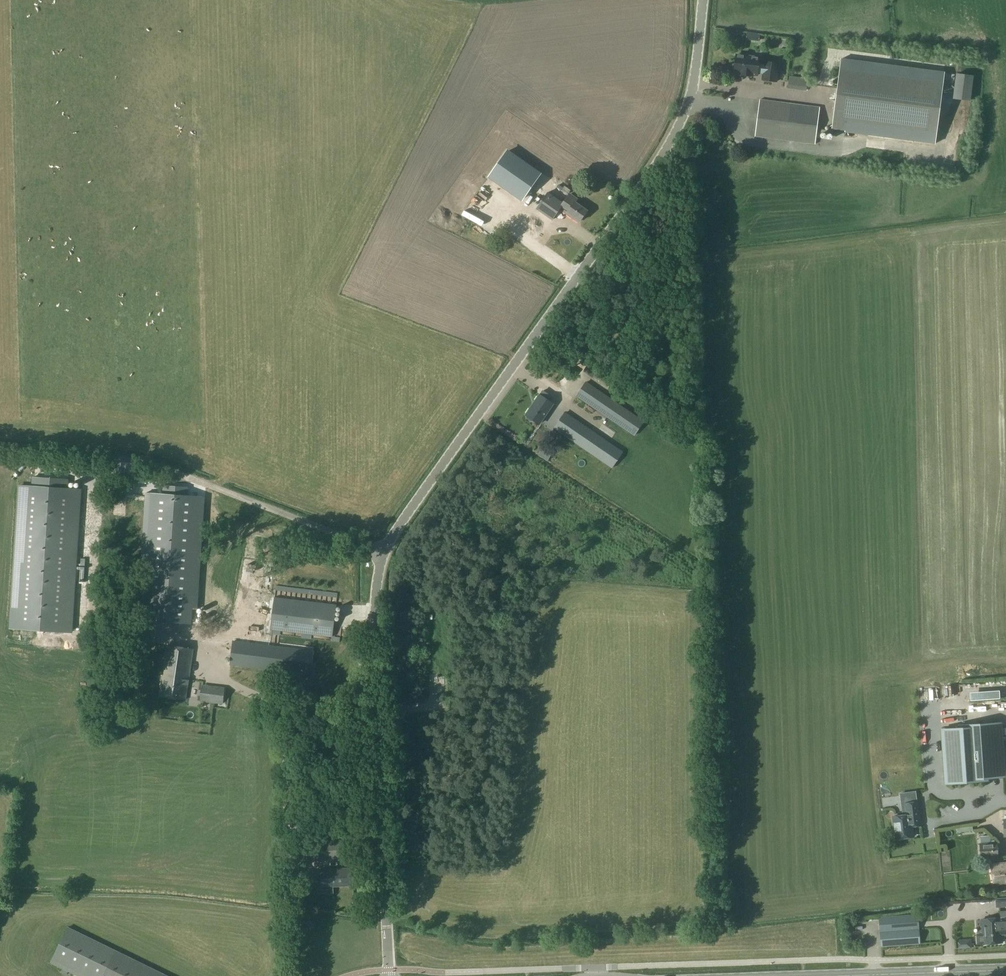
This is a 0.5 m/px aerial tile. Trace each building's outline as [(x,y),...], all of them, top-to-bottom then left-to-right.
[(786,48),(786,37),(775,37),(775,48),(786,48)] [(736,54),(735,64),(733,64),(732,69),(734,70),(733,72),(740,73),(740,75),(750,76),(750,74),(756,75),(757,72),(763,73),(762,79),(776,81),(778,63),(764,62),(764,65),(758,64),(759,57),(736,54)] [(944,72),(841,58),(832,128),(845,130),(844,132),(934,144),(944,72)] [(759,99),(755,136),(814,144),(819,107),(759,99)] [(510,156),(493,180),(526,202),(542,178),(510,156)] [(574,216),(580,220),(587,211),(575,203),(577,199),(569,194),(563,202),(548,192),(536,209),(552,220),(560,209),(573,218),(574,216)] [(568,361),(578,369),(585,359),(575,352),(568,361)] [(597,372),(587,365),(583,371),(603,384),(605,378),(597,372)] [(645,421),(586,381),(575,396),(634,436),(645,421)] [(539,395),(526,414),(539,424),(553,404),(549,401),(552,397),(542,390),(539,395)] [(553,429),(611,469),(623,451),(565,411),(553,429)] [(675,431),(672,422),(664,425),(666,433),(675,431)] [(20,486),(11,628),(71,632),(80,489),(67,489),(68,479),(33,477),(32,486),(20,486)] [(140,575),(137,620),(144,620),(192,623),(192,609),(197,609),(204,516),(205,497),(188,496),(188,487),(163,486),(163,494),(146,493),(140,575)] [(259,559),(250,626),(270,629),(278,563),(259,559)] [(274,597),(270,630),(332,637),(336,605),(274,597)] [(313,650),(233,641),(230,664),(311,673),(313,650)] [(159,696),(186,700),(193,649),(166,645),(159,696)] [(225,687),(202,684),(200,702),(223,704),(225,687)] [(1004,776),(1001,724),(959,727),(959,729),(942,731),(945,783),(987,780),(987,777),(1004,776)] [(995,794),(985,794),(985,803),(995,803),(995,794)] [(907,815),(893,817),(896,839),(913,837),(912,826),(921,825),(918,802),(905,803),(907,815)] [(298,842),(300,863),(345,860),(344,840),(298,842)] [(984,858),(994,858),(996,858),(1001,858),(1000,843),(983,843),(984,858)] [(996,864),(995,865),(990,865),(993,886),(997,886),(996,884),(1005,884),(1005,864),(996,864)] [(321,870),(322,887),(352,885),(351,868),(321,870)] [(996,897),(996,909),(1005,908),(1005,897),(996,897)] [(982,935),(976,935),(977,944),(1002,942),(1001,934),(1005,934),(1005,910),(999,911),(999,918),(981,920),(982,935)] [(881,947),(920,944),(918,914),(879,917),(881,947)] [(67,928),(50,965),(73,975),(169,975),(67,928)] [(956,940),(956,948),(971,947),(971,939),(956,940)]
